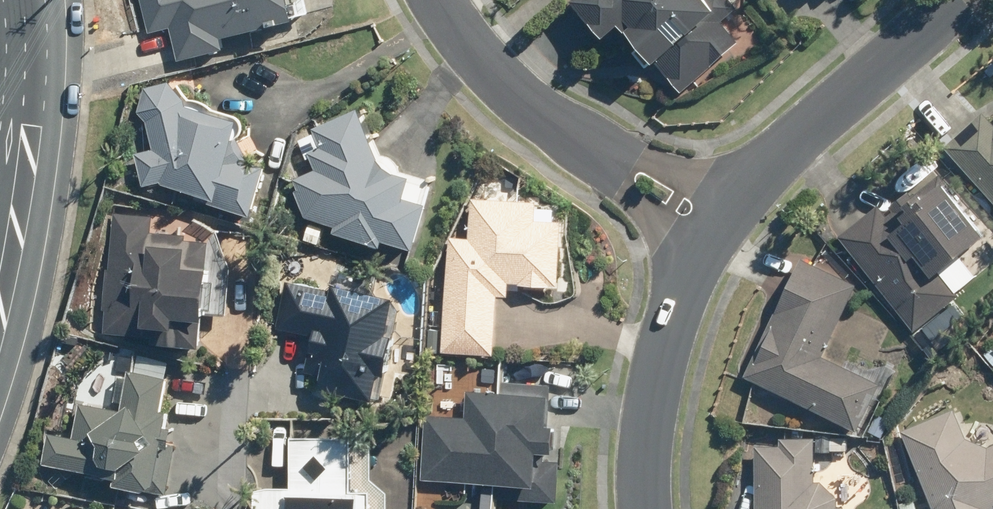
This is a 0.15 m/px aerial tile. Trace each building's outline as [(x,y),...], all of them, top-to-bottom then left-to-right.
[(142,37),(176,29),(184,64),(237,51),(235,40),(315,21),(310,0),(134,0),(142,37)] [(624,23),(686,92),(741,42),(723,21),(739,8),(732,0),(584,0),(579,4),(607,37),(624,23)] [(149,116),(156,143),(138,149),(145,181),(162,177),(199,186),(197,195),(255,209),(269,158),(253,154),(241,133),(234,138),(241,112),(189,99),(188,93),(171,76),(147,84),(141,107),(149,116)] [(302,186),(297,188),(308,212),(338,220),(337,225),(385,238),(387,232),(415,239),(433,175),(397,165),(383,152),(363,104),(315,124),(330,160),(298,175),(302,186)] [(949,147),(992,197),(992,122),(985,114),(949,147)] [(945,273),(989,237),(940,177),(889,217),(880,205),(840,239),(917,333),(962,295),(945,273)] [(451,233),(445,348),(497,350),(501,278),(560,281),(562,218),(538,216),(539,199),(474,195),(472,235),(451,233)] [(155,330),(155,338),(204,340),(206,308),(212,308),(214,257),(210,257),(211,236),(186,235),(187,230),(154,229),(154,213),(116,211),(113,264),(108,264),(105,306),(107,306),(106,328),(155,330)] [(310,222),(306,237),(320,240),(324,226),(310,222)] [(804,261),(748,379),(861,432),(882,386),(825,359),(859,287),(804,261)] [(362,304),(366,284),(335,279),(333,286),(287,278),(280,324),(333,333),(324,384),(378,393),(383,367),(390,368),(396,329),(390,328),(393,310),(362,304)] [(442,351),(443,328),(430,328),(429,351),(442,351)] [(985,354),(992,364),(992,350),(992,349),(985,354)] [(116,480),(147,484),(159,475),(170,405),(164,404),(168,372),(130,366),(123,407),(81,401),(76,433),(49,429),(45,461),(117,471),(116,480)] [(558,419),(551,418),(552,382),(503,380),(503,388),(470,387),(469,413),(428,411),(425,475),(499,479),(499,495),(559,499),(561,457),(540,455),(541,445),(557,446),(558,419)] [(992,449),(970,439),(958,412),(907,432),(937,508),(992,508),(992,449)] [(879,416),(872,432),(883,437),(891,422),(879,416)] [(294,508),(375,508),(375,481),(356,481),(356,434),(293,433),(294,508)] [(832,452),(833,434),(818,434),(818,452),(832,452)] [(847,508),(838,508),(839,499),(823,483),(817,483),(818,440),(785,439),(785,446),(760,447),(760,508),(847,508)] [(849,439),(833,439),(833,451),(849,451),(849,439)]
